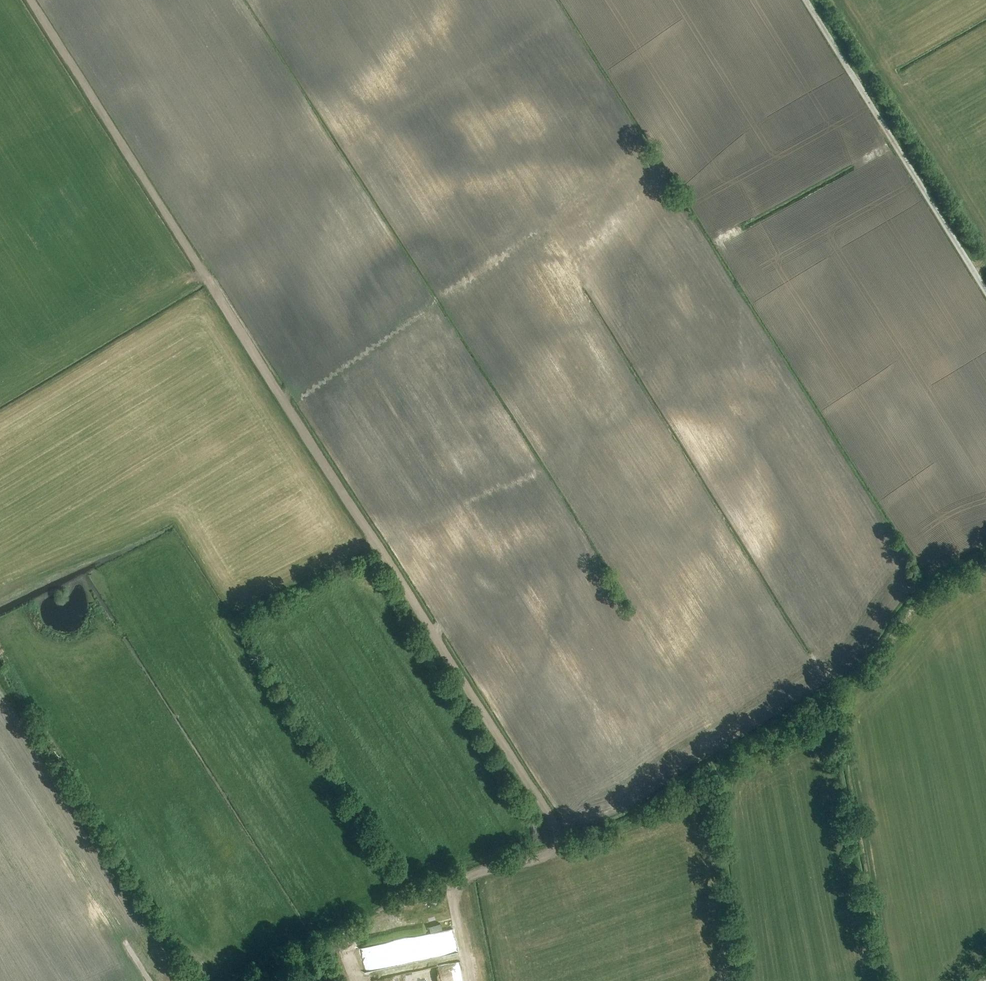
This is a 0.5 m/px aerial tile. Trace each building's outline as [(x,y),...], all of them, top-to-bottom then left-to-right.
[(461,959),(442,964),(445,974),(443,975),(444,980),(466,980),(461,959)]
